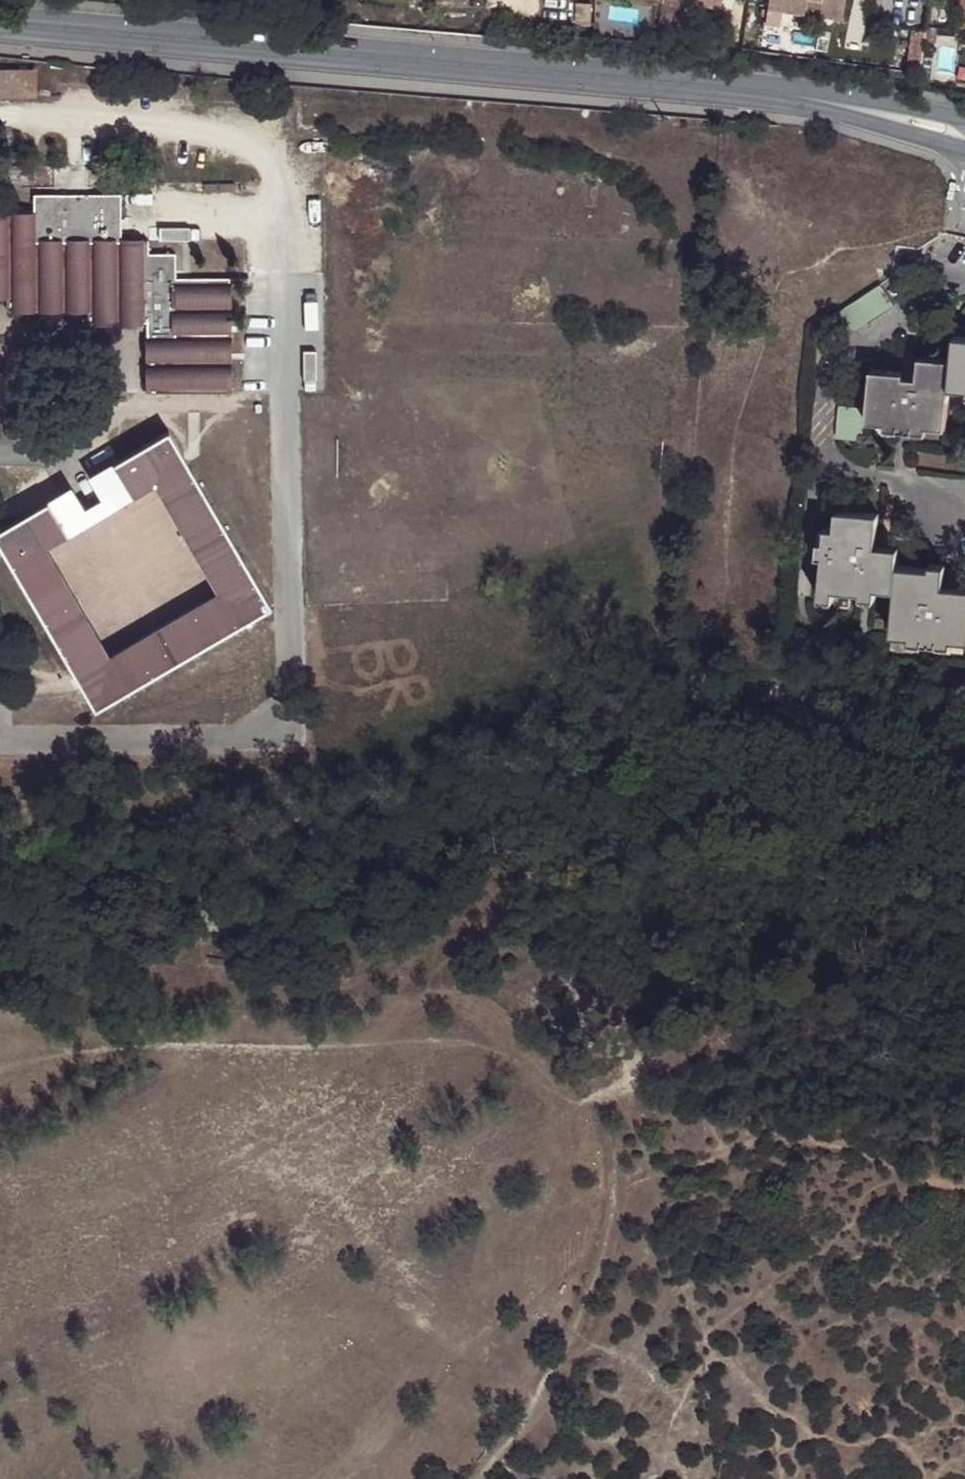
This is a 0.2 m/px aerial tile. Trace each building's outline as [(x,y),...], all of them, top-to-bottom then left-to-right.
[(667,3),(692,9),(693,3),(724,10),(727,0),(653,0),(667,3)] [(769,8),(843,20),(846,0),(770,0),(769,8)] [(956,18),(964,20),(964,0),(958,0),(956,18)] [(688,27),(692,9),(667,3),(663,21),(688,27)] [(0,70),(0,97),(36,97),(36,69),(0,70)] [(232,280),(178,280),(178,255),(150,256),(150,242),(123,242),(122,196),(36,196),(36,215),(0,215),(0,297),(7,297),(8,311),(89,310),(89,325),(149,325),(149,395),(231,395),(232,280)] [(947,389),(964,391),(964,338),(952,337),(949,362),(947,389)] [(943,429),(947,389),(949,362),(917,360),(915,378),(900,377),(901,373),(869,371),(865,422),(883,424),(882,430),(924,434),(924,427),(943,429)] [(834,408),(832,440),(858,442),(860,410),(834,408)] [(112,512),(157,488),(220,596),(110,660),(47,550),(92,524),(73,490),(0,532),(0,548),(95,713),(273,611),(170,434),(93,479),(112,512)] [(92,524),(112,512),(93,479),(73,490),(92,524)] [(894,588),(895,564),(894,549),(874,546),(875,516),(834,512),(835,529),(824,529),(822,542),(817,541),(816,555),(821,555),(818,597),(831,599),(831,589),(860,591),(859,597),(873,597),(874,587),(894,588)] [(895,564),(894,588),(890,632),(908,634),(907,641),(950,644),(951,639),(964,640),(964,589),(941,586),(944,565),(929,563),(927,568),(895,564)]
